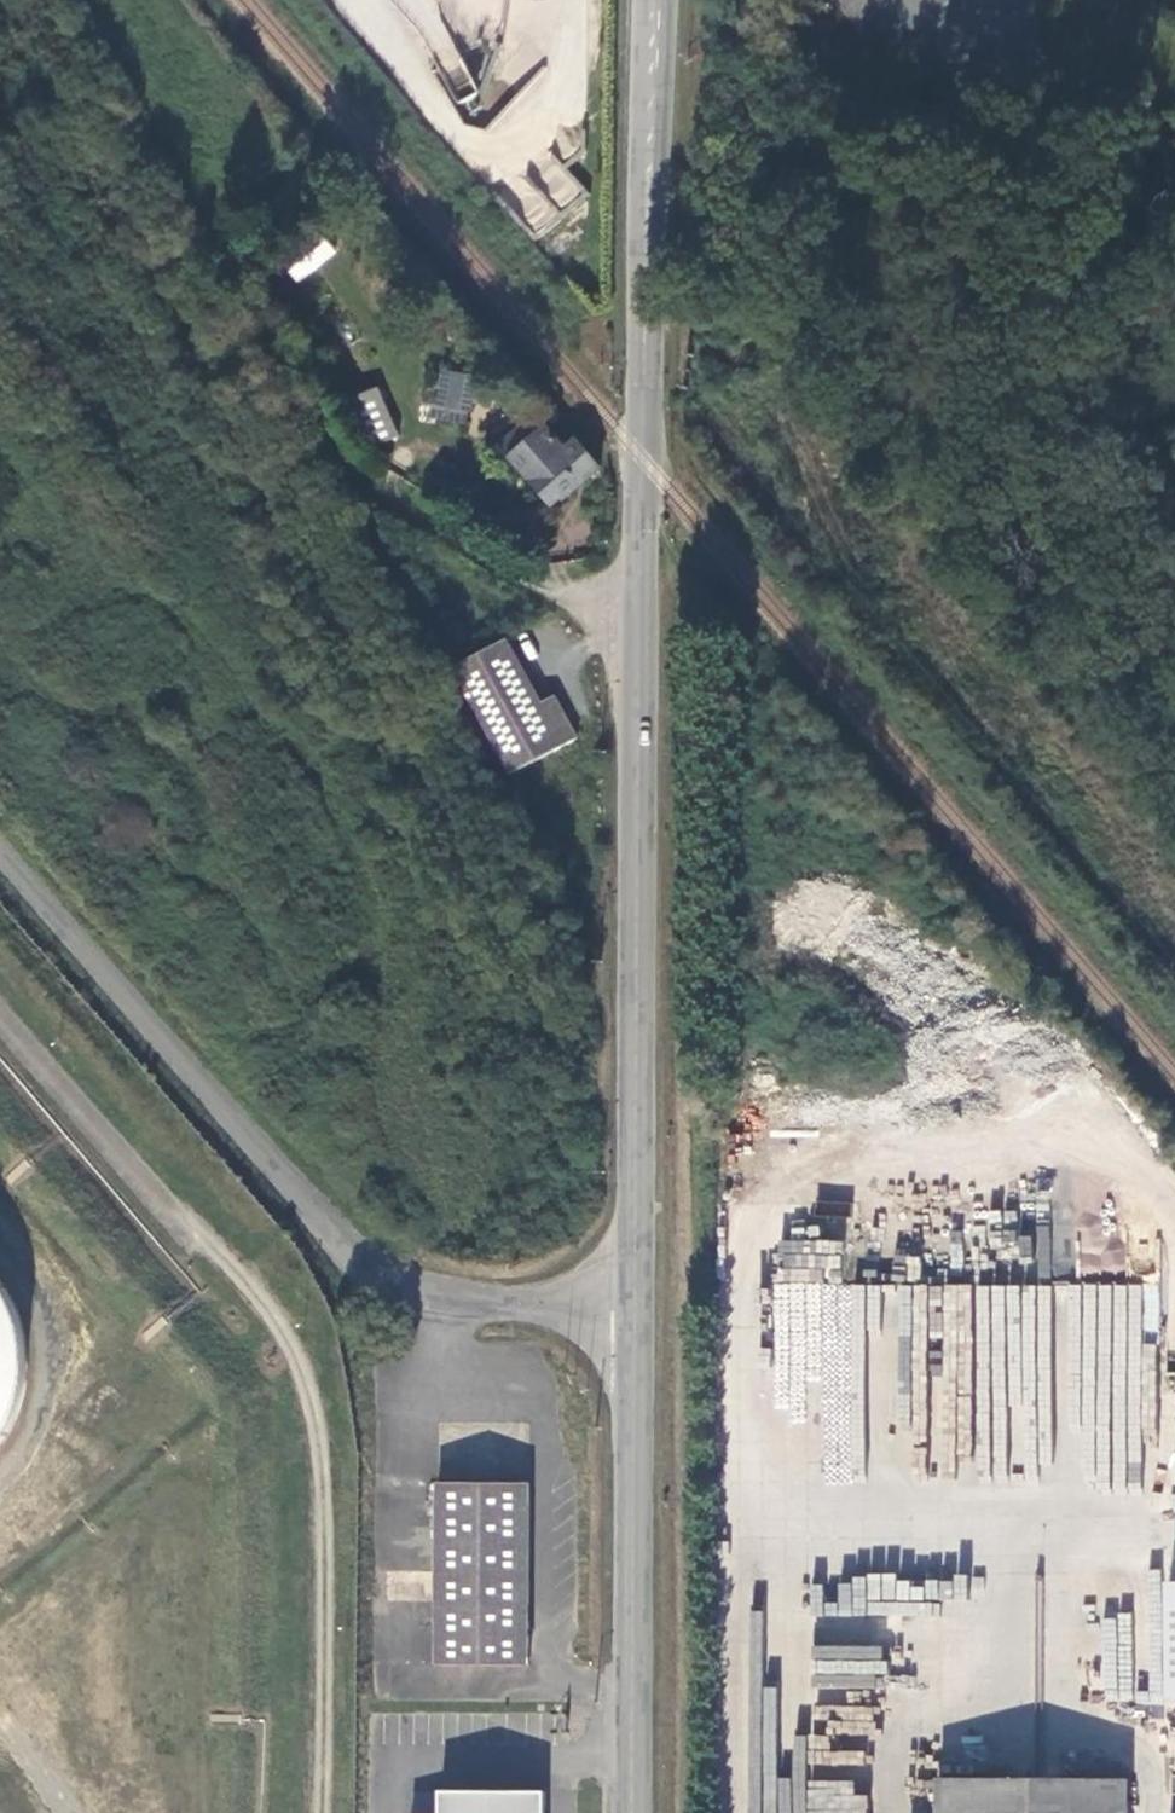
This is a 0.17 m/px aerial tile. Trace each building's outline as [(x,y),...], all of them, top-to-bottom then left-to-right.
[(297,279),(335,254),(326,240),(288,266),(297,279)] [(445,317),(459,332),(467,324),(454,310),(445,317)] [(460,415),(473,376),(442,366),(429,405),(460,415)] [(401,427),(380,382),(354,393),(375,439),(401,427)] [(571,439),(561,429),(549,416),(545,420),(532,407),(508,428),(520,442),(514,447),(554,497),(565,489),(567,492),(604,461),(579,432),(571,439)] [(517,766),(583,730),(561,688),(544,697),(509,633),(459,661),(517,766)] [(863,1482),(865,1287),(841,1287),(842,1240),(774,1239),(772,1417),(819,1417),(818,1482),(863,1482)] [(0,1276),(0,1448),(15,1421),(25,1390),(28,1356),(23,1323),(11,1292),(0,1276)] [(531,1664),(534,1482),(440,1483),(438,1663),(531,1664)] [(937,1779),(937,1812),(1127,1812),(1127,1780),(937,1779)] [(869,1789),(809,1788),(808,1812),(868,1812),(869,1789)] [(546,1791),(440,1790),(440,1812),(546,1812),(546,1791)]
